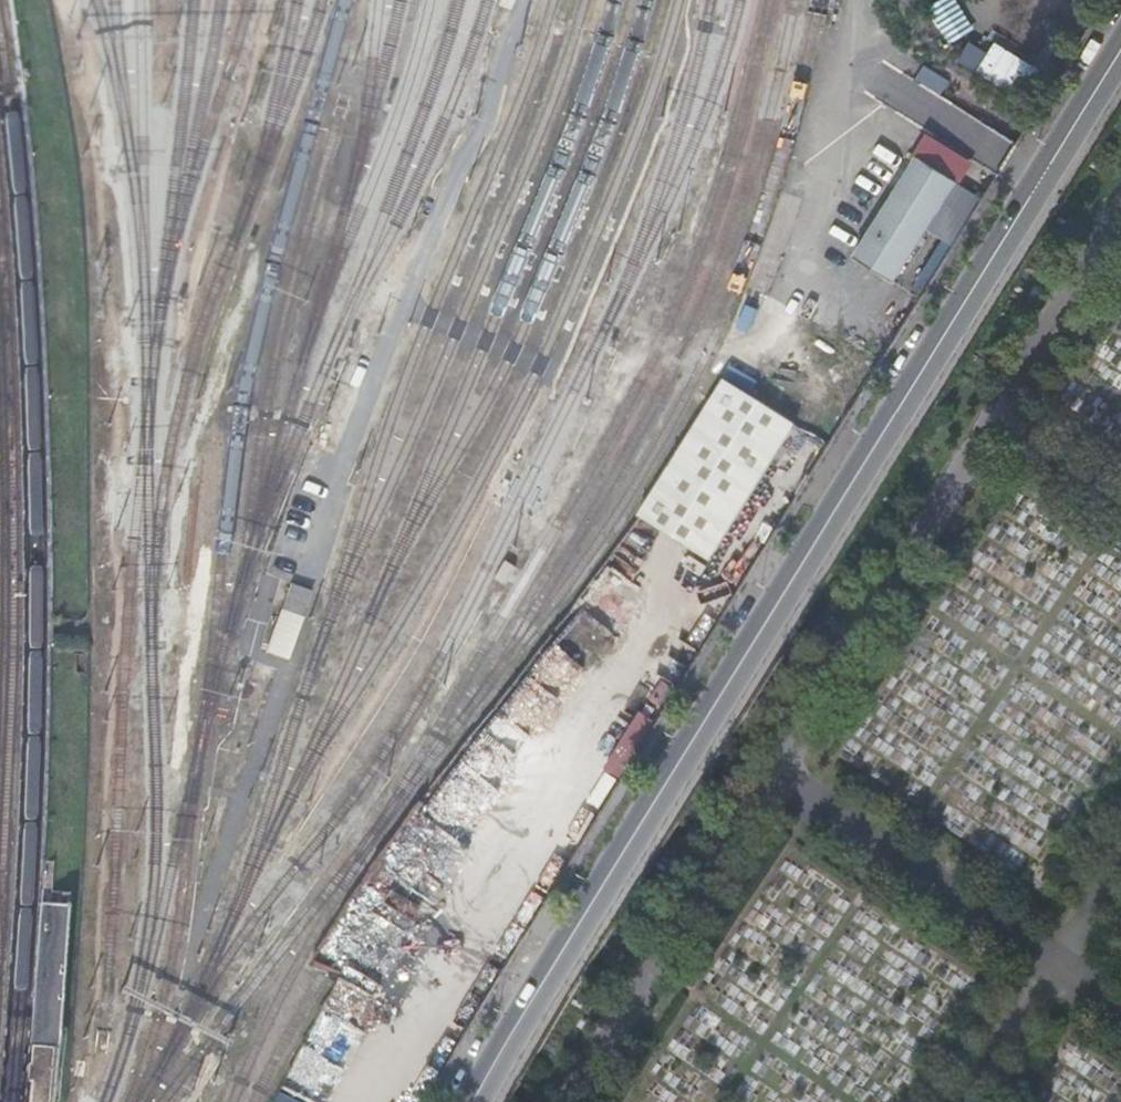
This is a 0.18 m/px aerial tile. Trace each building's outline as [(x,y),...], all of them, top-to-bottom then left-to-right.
[(860,258),(902,279),(931,223),(961,238),(1014,135),(976,116),(963,142),(928,125),(860,258)] [(644,517),(720,560),(799,419),(723,377),(644,517)] [(574,610),(340,929),(502,934),(683,686),(624,722),(605,708),(613,704),(635,673),(636,657),(614,656),(615,654),(616,618),(631,609),(632,583),(645,593),(654,580),(678,597),(697,585),(697,581),(712,560),(703,554),(693,567),(686,556),(665,555),(683,544),(644,516),(601,576),(627,576),(627,588),(610,611),(574,610)] [(29,904),(12,1081),(28,1083),(26,1101),(49,1101),(67,907),(29,904)] [(284,1089),(278,1101),(310,1101),(284,1089)]
